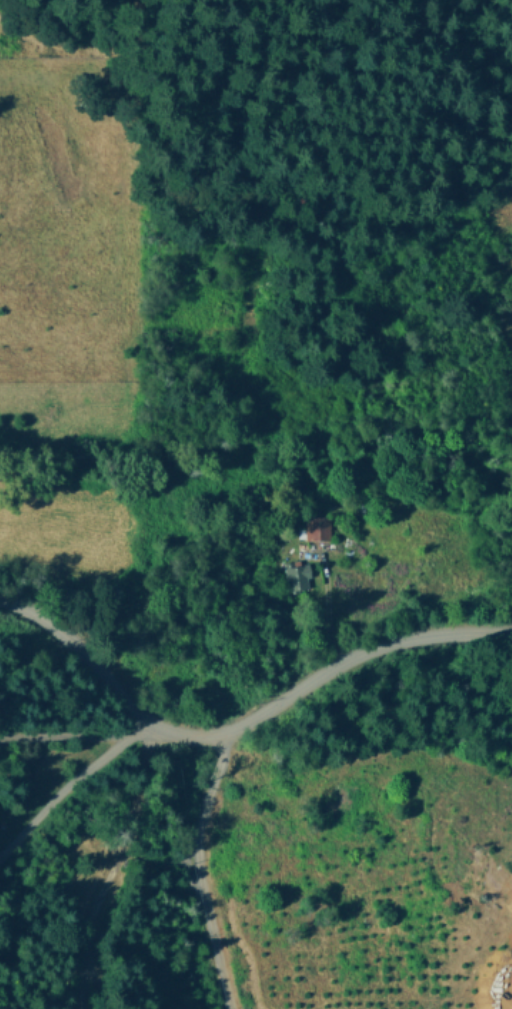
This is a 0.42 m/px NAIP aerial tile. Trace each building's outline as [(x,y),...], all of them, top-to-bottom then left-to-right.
[(305,538),(330,539),(330,515),(306,514),(305,538)] [(308,562),(300,563),(299,559),(284,562),(289,590),(309,586),(307,577),(311,576),(308,562)]
